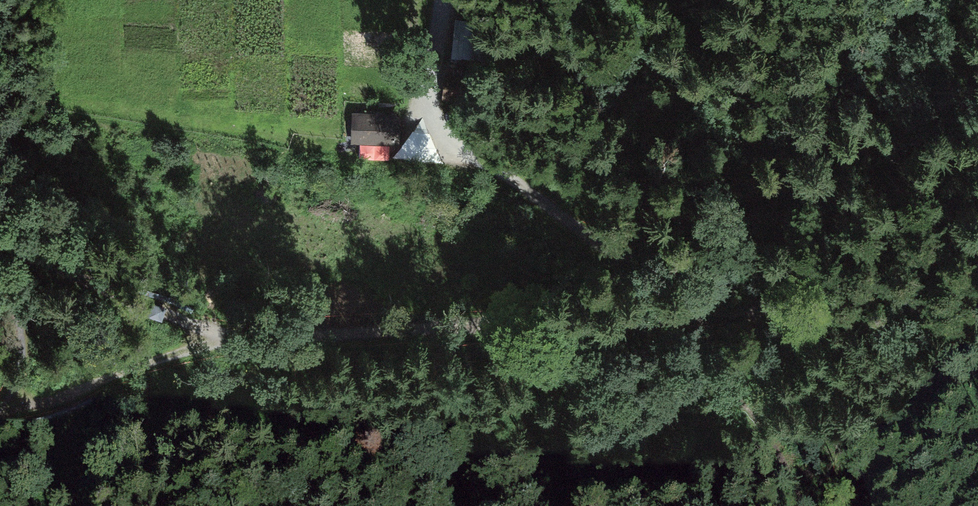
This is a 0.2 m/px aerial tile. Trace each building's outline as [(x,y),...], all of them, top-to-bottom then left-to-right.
[(397,148),(396,124),(349,125),(349,149),(397,148)]
